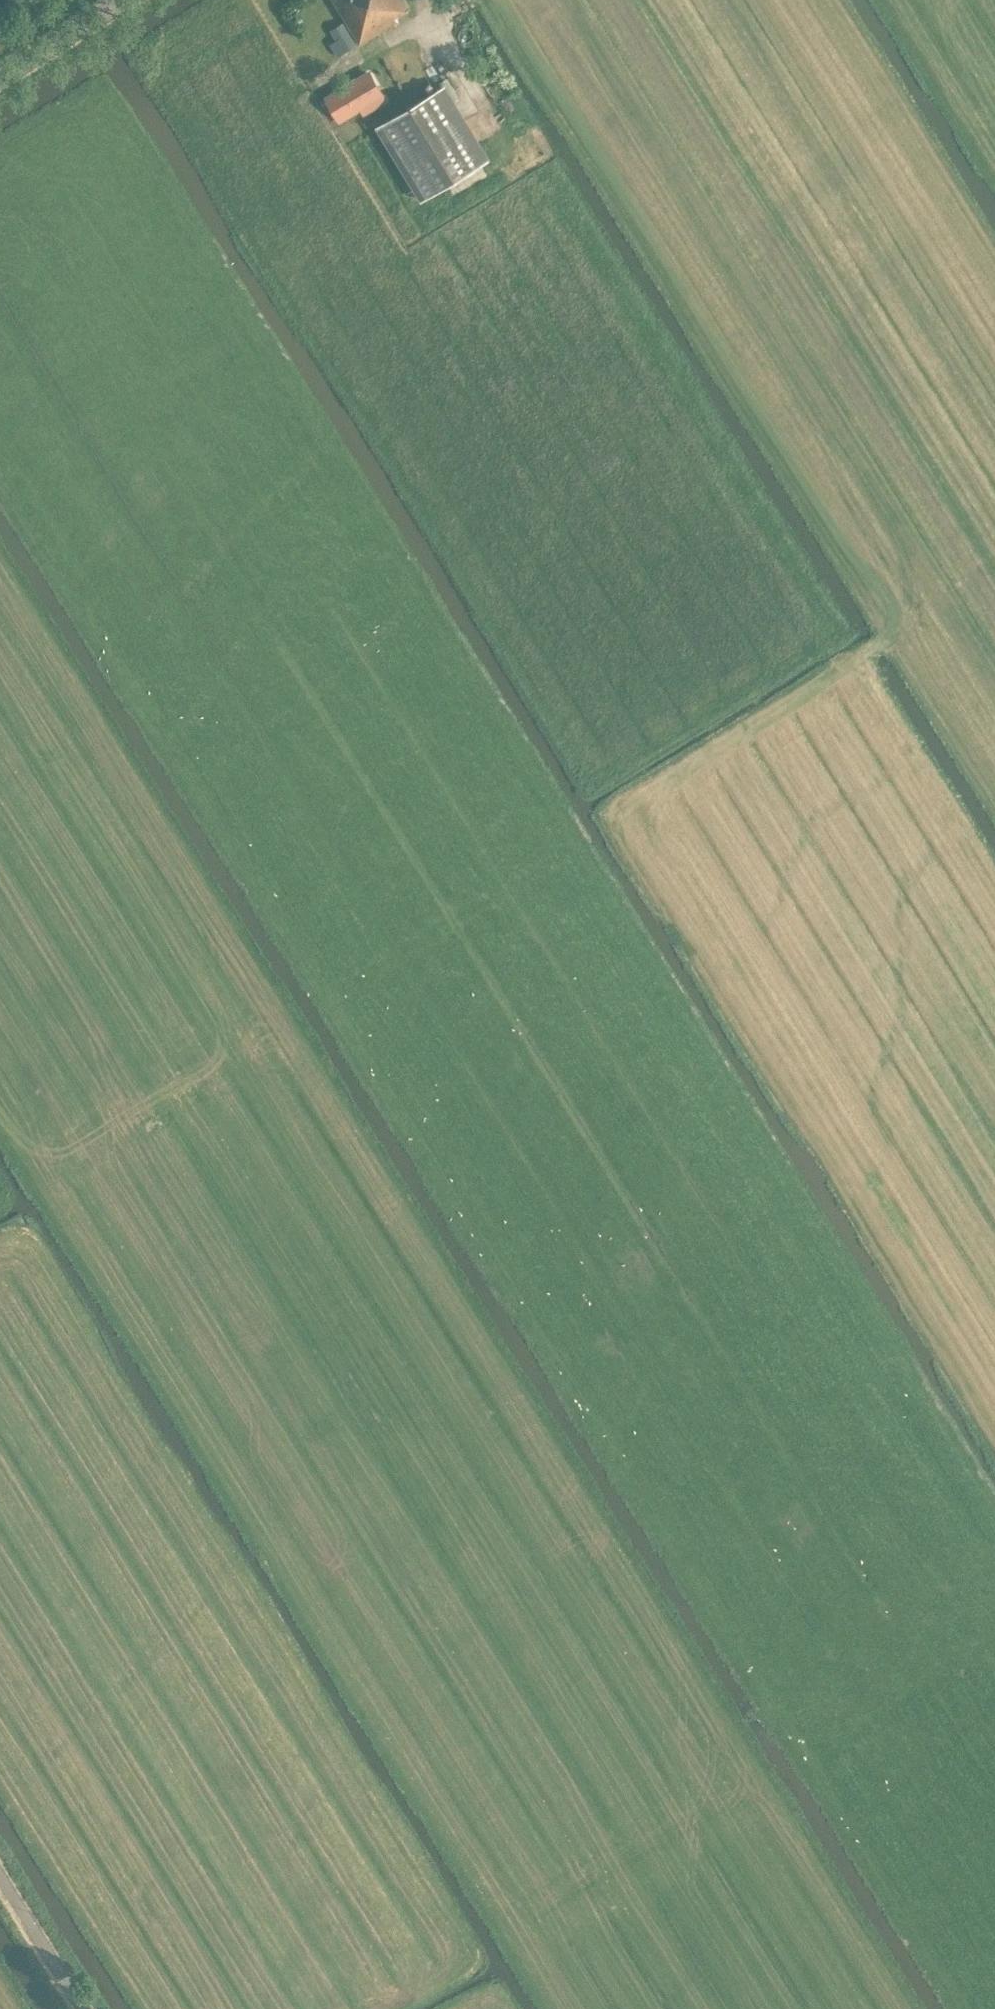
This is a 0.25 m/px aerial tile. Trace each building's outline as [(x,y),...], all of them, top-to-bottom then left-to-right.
[(360,43),(399,19),(396,16),(410,7),(405,0),(335,0),(360,43)] [(339,55),(356,44),(343,21),(331,29),(337,39),(331,43),(339,55)] [(368,70),(323,96),(338,121),(349,114),(359,108),(362,113),(385,100),(368,70)] [(437,90),(377,126),(421,199),(481,162),(463,134),(437,90)]
